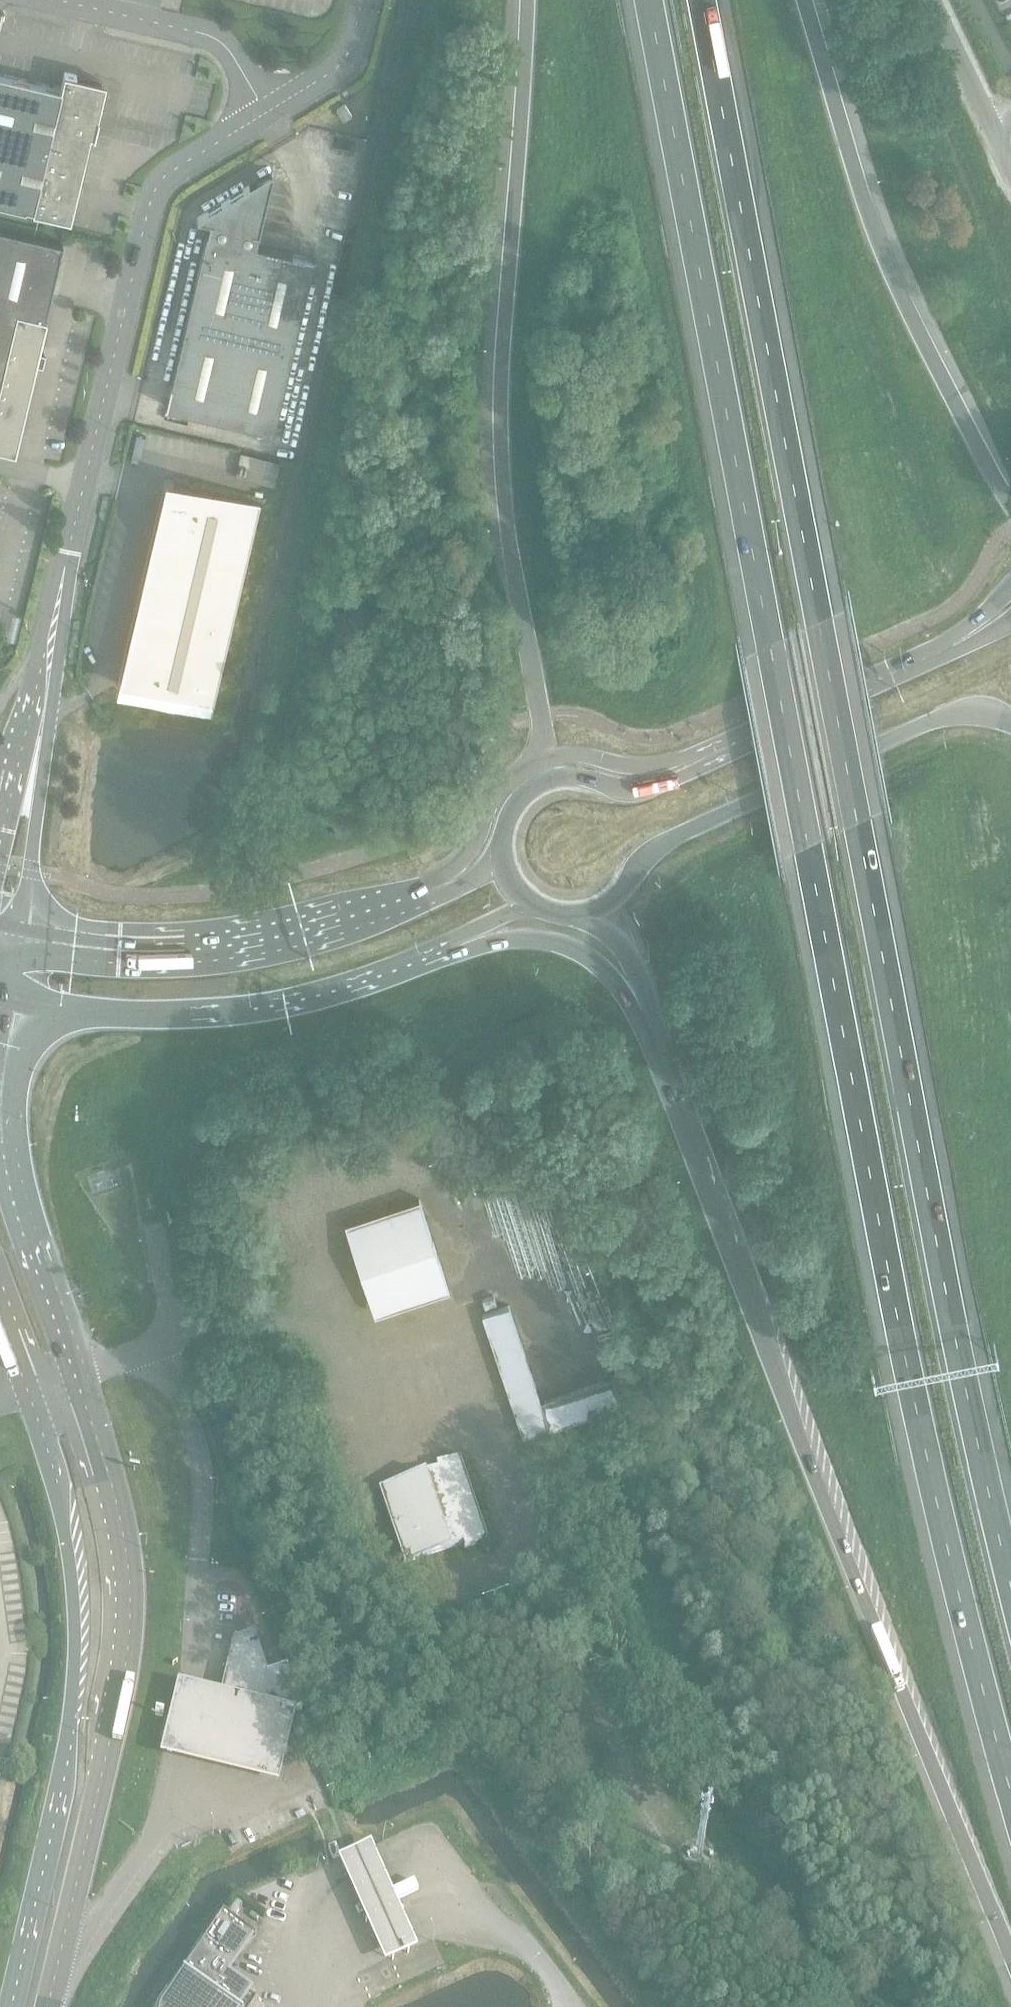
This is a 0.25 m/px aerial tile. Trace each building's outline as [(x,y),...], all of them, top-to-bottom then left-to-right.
[(40,212),(70,219),(90,134),(95,135),(99,116),(95,115),(98,102),(101,103),(104,91),(101,90),(102,84),(76,78),(77,75),(64,72),(61,88),(56,87),(0,73),(0,202),(40,212)] [(343,120),(351,114),(343,103),(335,109),(343,120)] [(267,193),(272,173),(249,186),(249,185),(197,218),(210,221),(207,233),(206,232),(166,406),(273,432),(314,258),(256,244),(268,193),(267,193)] [(63,242),(0,227),(0,440),(17,444),(33,373),(29,372),(32,359),(38,360),(41,348),(38,347),(63,242)] [(259,501),(174,481),(125,688),(159,696),(162,687),(210,699),(207,711),(209,711),(259,501)] [(342,819),(332,822),(336,835),(346,831),(342,819)] [(449,1290),(426,1220),(419,1199),(344,1224),(374,1315),(449,1290)] [(522,1436),(547,1428),(620,1405),(611,1376),(538,1399),(508,1306),(483,1314),(522,1436)] [(462,1550),(486,1542),(457,1458),(435,1466),(436,1470),(376,1490),(401,1564),(460,1544),(462,1550)] [(292,1721),(304,1717),(287,1667),(286,1668),(277,1644),(262,1650),(270,1674),(268,1674),(259,1647),(234,1642),(225,1681),(234,1683),(233,1689),(232,1689),(230,1697),(229,1702),(269,1712),(278,1708),(284,1724),(292,1721)] [(160,1757),(278,1785),(292,1721),(284,1724),(278,1708),(269,1712),(229,1702),(230,1697),(177,1684),(160,1757)] [(335,1844),(328,1847),(333,1859),(340,1856),(335,1844)] [(371,1845),(338,1860),(385,1965),(418,1951),(371,1845)] [(156,2006),(206,2006),(216,1994),(235,2006),(248,1987),(225,1972),(251,1933),(220,1913),(156,2006)]
